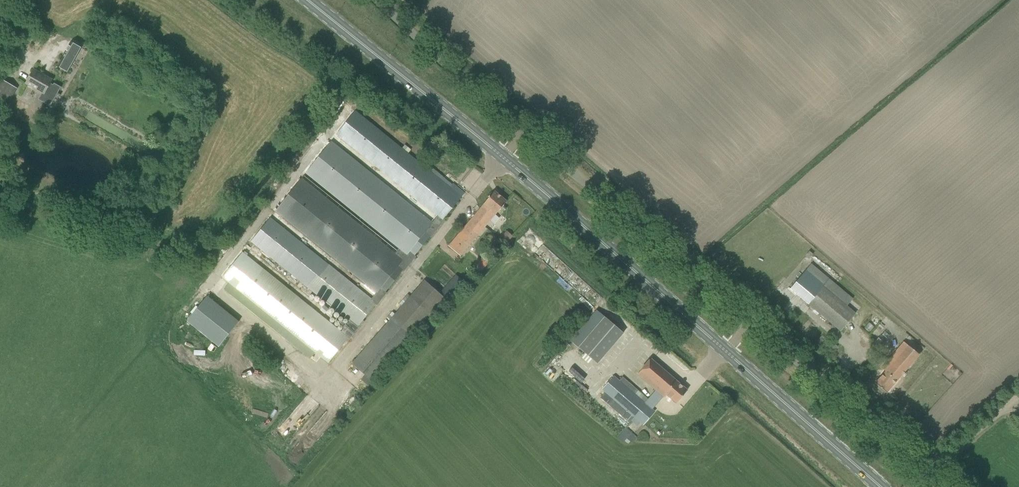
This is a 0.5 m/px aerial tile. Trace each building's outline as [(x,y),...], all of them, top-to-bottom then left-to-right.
[(67,72),(81,48),(71,41),(56,66),(67,72)] [(34,70),(26,83),(43,92),(38,100),(50,106),(58,93),(56,92),(58,88),(53,85),(50,83),(52,80),(34,70)] [(0,84),(0,98),(8,102),(16,88),(2,80),(0,84)] [(242,253),(222,278),(229,283),(224,289),(303,353),(310,359),(315,352),(328,363),(348,338),(350,339),(360,327),(358,326),(376,304),(377,305),(387,293),(386,292),(403,270),(405,272),(417,256),(416,255),(431,236),(432,237),(446,220),(444,219),(462,196),(355,112),(337,135),(437,216),(434,221),(432,223),(332,142),(306,173),(399,248),(396,253),(302,178),(275,211),(376,292),(372,298),(271,217),(251,242),(351,321),(342,332),(242,253)] [(507,201),(495,191),(484,204),(449,247),(461,257),(496,214),(497,214),(500,209),(507,201)] [(503,234),(498,239),(504,244),(508,239),(503,234)] [(475,269),(483,273),(489,262),(480,258),(475,269)] [(811,264),(790,288),(841,331),(855,313),(823,286),(829,279),(811,264)] [(456,274),(439,293),(445,298),(448,301),(464,282),(456,274)] [(425,280),(352,363),(365,375),(361,379),(372,388),(375,384),(373,381),(445,298),(439,293),(425,280)] [(187,321),(219,347),(239,321),(208,296),(187,321)] [(596,310),(570,340),(596,363),(623,333),(605,317),(596,310)] [(878,338),(884,343),(887,339),(882,334),(881,335),(878,338)] [(878,338),(870,348),(876,352),(884,343),(878,338)] [(875,383),(886,393),(918,355),(904,342),(881,369),(885,372),(875,383)] [(832,344),(827,349),(832,353),(837,348),(832,344)] [(687,390),(651,359),(638,374),(664,397),(667,394),(677,403),(687,390)] [(652,409),(613,376),(602,389),(634,416),(641,422),(652,409)] [(634,416),(631,420),(637,425),(641,422),(634,416)]
